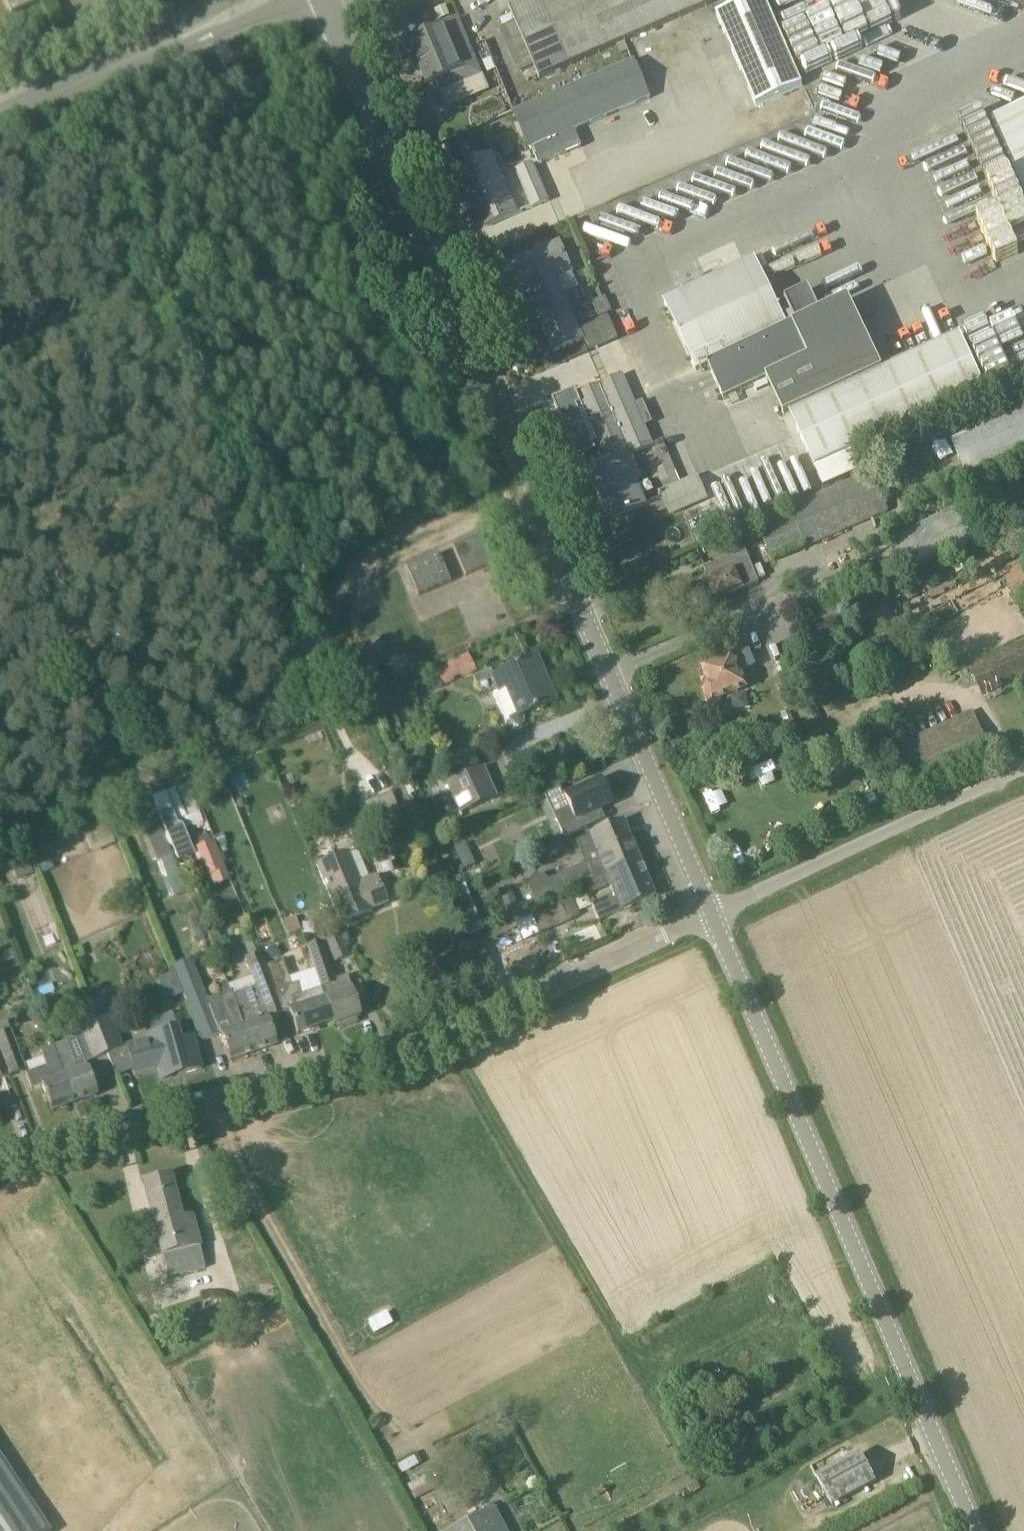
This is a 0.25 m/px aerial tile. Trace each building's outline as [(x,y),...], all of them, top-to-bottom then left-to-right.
[(12,17),(48,0),(4,0),(12,17)] [(510,10),(515,22),(501,29),(520,73),(534,67),(539,79),(722,0),(534,0),(510,10)] [(714,15),(753,105),(801,85),(765,0),(750,0),(714,15)] [(450,15),(446,5),(435,10),(439,20),(450,15)] [(470,47),(458,20),(404,42),(412,59),(417,57),(428,84),(436,80),(441,91),(482,74),(470,47)] [(647,98),(632,61),(512,113),(528,149),(531,148),(539,165),(581,146),(574,129),(647,98)] [(238,62),(225,68),(229,79),(243,73),(238,62)] [(991,123),(1023,195),(1023,108),(991,123)] [(490,155),(458,168),(472,203),(477,201),(488,227),(515,215),(490,155)] [(533,163),(517,170),(533,207),(549,201),(533,163)] [(558,278),(573,271),(560,242),(500,268),(513,298),(527,291),(546,335),(554,353),(585,339),(590,350),(617,338),(608,317),(581,329),(558,278)] [(786,300),(797,324),(788,328),(754,258),(665,300),(697,370),(708,365),(724,399),(767,379),(784,416),(789,413),(814,470),(852,453),(984,392),(959,336),(883,371),(849,299),(819,313),(808,289),(786,300)] [(607,300),(591,306),(598,321),(613,314),(607,300)] [(609,463),(609,464),(626,457),(651,445),(643,425),(635,408),(622,376),(579,395),(582,402),(576,405),(573,398),(555,405),(578,459),(597,451),(594,445),(600,442),(609,463)] [(636,480),(626,457),(609,464),(609,463),(588,472),(596,491),(600,489),(612,519),(642,506),(632,482),(636,480)] [(888,511),(872,474),(792,509),(795,518),(761,532),(771,554),(806,539),(809,545),(888,511)] [(668,515),(708,498),(699,477),(659,494),(668,515)] [(481,535),(454,547),(466,576),(493,564),(481,535)] [(1010,535),(989,545),(998,566),(1020,556),(1010,535)] [(746,550),(706,566),(710,578),(708,579),(716,599),(759,581),(746,550)] [(438,553),(405,567),(418,596),(450,582),(438,553)] [(1002,575),(1013,597),(1023,591),(1023,566),(1023,565),(1002,575)] [(885,596),(857,608),(867,630),(894,618),(885,596)] [(969,665),(983,695),(1023,676),(1023,639),(969,665)] [(740,672),(755,666),(749,650),(723,661),(702,669),(708,685),(706,686),(703,693),(706,700),(713,703),(746,688),(740,672)] [(454,681),(453,679),(461,675),(463,677),(476,671),(468,655),(446,665),(432,672),(439,688),(454,681)] [(556,701),(537,657),(491,676),(497,691),(507,687),(519,716),(556,701)] [(974,713),(891,751),(911,794),(993,756),(974,713)] [(483,766),(445,783),(459,814),(498,797),(483,766)] [(583,817),(611,804),(609,799),(612,797),(606,784),(603,786),(600,780),(564,797),(569,809),(555,816),(565,838),(588,828),(583,817)] [(188,784),(162,794),(174,822),(200,811),(188,784)] [(382,803),(393,800),(391,794),(366,802),(371,816),(385,812),(382,803)] [(396,808),(368,819),(377,835),(404,824),(396,808)] [(139,828),(153,863),(173,855),(158,820),(139,828)] [(586,881),(639,860),(623,820),(588,834),(589,836),(575,842),(584,865),(548,881),(547,880),(544,877),(542,875),(538,875),(536,875),(533,876),(531,878),(529,881),(528,883),(529,886),(538,905),(553,898),(586,881)] [(92,852),(117,843),(110,827),(87,837),(92,852)] [(222,834),(214,837),(218,847),(226,844),(222,834)] [(208,835),(196,840),(199,848),(211,843),(208,835)] [(430,842),(434,851),(443,848),(438,838),(430,842)] [(199,848),(193,851),(204,879),(210,876),(215,887),(230,881),(214,842),(211,843),(199,848)] [(376,876),(369,879),(361,882),(350,855),(348,851),(332,858),(318,864),(332,896),(330,897),(342,925),(372,911),(372,910),(388,903),(376,876)] [(43,874),(54,869),(48,855),(37,860),(43,874)] [(460,863),(464,870),(476,864),(472,857),(460,863)] [(639,860),(586,881),(591,891),(608,885),(612,895),(591,904),(598,921),(655,898),(639,860)] [(34,874),(28,861),(12,868),(18,881),(34,874)] [(462,885),(449,890),(463,921),(476,916),(462,885)] [(498,891),(509,916),(520,911),(509,886),(498,891)] [(559,904),(556,897),(513,917),(524,941),(567,921),(566,918),(559,904)] [(559,904),(566,918),(579,912),(572,898),(559,904)] [(295,917),(284,921),(289,935),(300,931),(295,917)] [(338,935),(326,940),(336,961),(348,956),(338,935)] [(346,977),(335,981),(321,940),(307,945),(321,988),(332,1023),(334,1026),(345,1022),(346,1026),(357,1022),(356,1019),(360,1017),(360,1016),(359,1016),(346,977)] [(246,990),(232,995),(235,1001),(253,1053),(276,1046),(266,1018),(284,1012),(268,965),(265,967),(260,954),(246,959),(262,1005),(253,1008),(246,990)] [(232,967),(226,955),(217,959),(223,971),(232,967)] [(253,1053),(235,1001),(232,995),(231,991),(208,999),(191,958),(173,965),(203,1039),(221,1032),(230,1061),(253,1053)] [(284,960),(268,965),(284,1012),(284,1013),(290,1011),(297,1034),(332,1023),(321,988),(301,995),(297,983),(292,985),(284,960)] [(54,1014),(50,1016),(44,998),(36,1001),(50,1037),(61,1033),(54,1014)] [(90,1007),(93,1016),(107,1011),(103,1000),(89,1005),(90,1007)] [(75,1013),(78,1022),(93,1016),(90,1007),(75,1013)] [(108,1010),(107,1011),(93,1016),(107,1054),(122,1049),(108,1010)] [(107,1054),(93,1016),(78,1022),(92,1060),(107,1054)] [(182,1040),(179,1027),(170,1029),(160,1031),(147,1034),(149,1042),(142,1043),(128,1047),(130,1056),(135,1075),(158,1069),(161,1080),(202,1069),(193,1037),(190,1038),(182,1040)] [(10,1075),(25,1069),(10,1030),(0,1033),(0,1050),(9,1073),(10,1075)] [(87,1066),(85,1067),(83,1061),(74,1064),(67,1041),(52,1047),(74,1104),(98,1095),(87,1066)] [(74,1104),(52,1047),(41,1051),(48,1073),(29,1080),(31,1088),(43,1084),(52,1112),(74,1104)] [(0,1050),(0,1077),(9,1073),(0,1050)] [(192,1217),(181,1219),(170,1177),(143,1184),(167,1278),(205,1269),(192,1217)] [(50,1528),(0,1453),(0,1530),(45,1530),(50,1528)] [(876,1481),(860,1453),(817,1477),(833,1505),(876,1481)] [(449,1530),(507,1530),(495,1507),(449,1530)]
